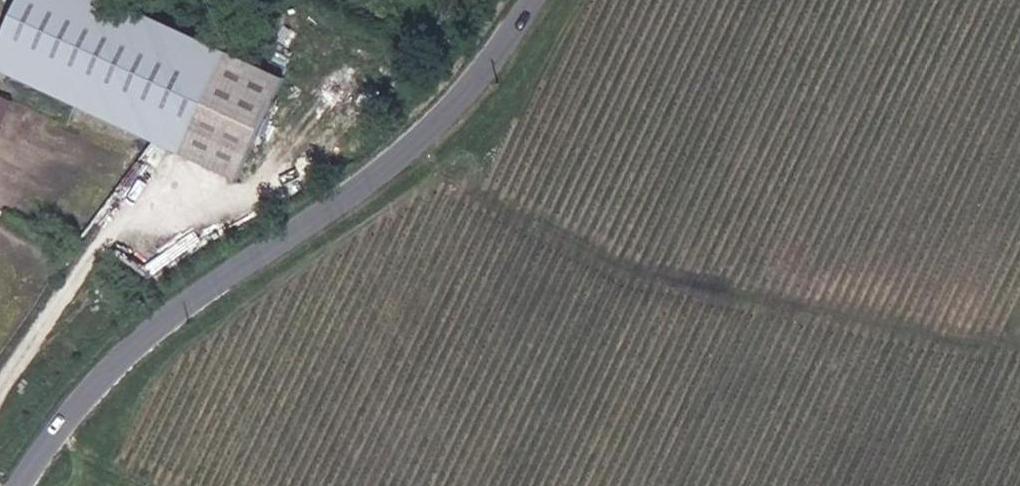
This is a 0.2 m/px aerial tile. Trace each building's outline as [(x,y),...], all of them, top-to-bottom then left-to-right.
[(64,0),(32,0),(0,71),(0,89),(10,94),(189,176),(234,78),(64,0)] [(284,101),(234,78),(189,176),(239,199),(284,101)] [(0,89),(0,98),(6,101),(10,94),(0,89)]
